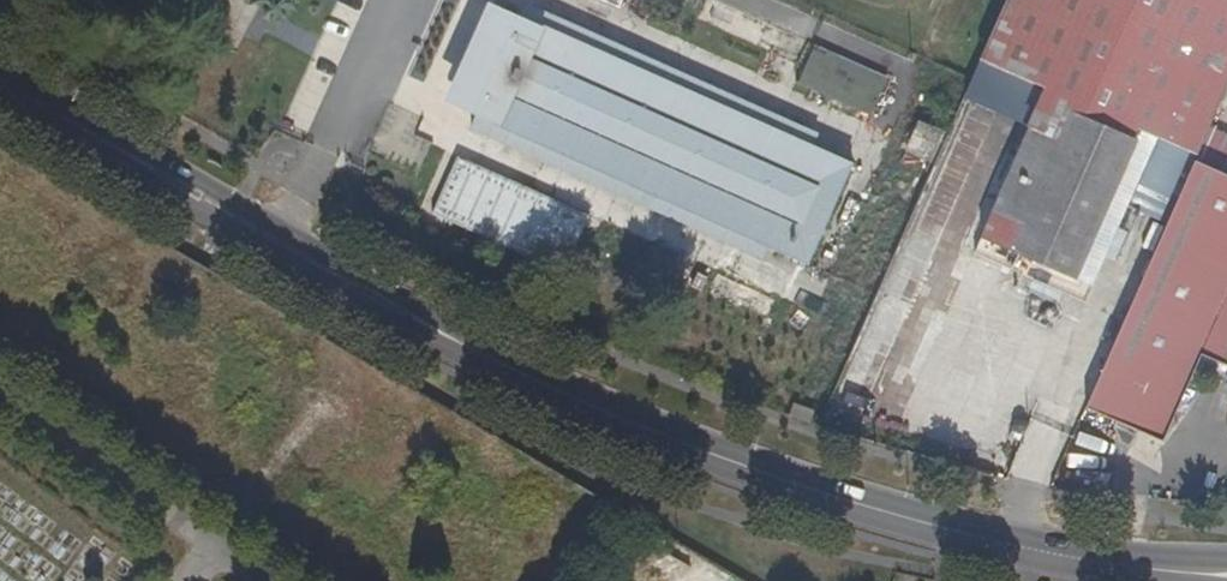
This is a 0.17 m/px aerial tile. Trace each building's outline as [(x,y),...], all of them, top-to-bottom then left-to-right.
[(1205,126),(1226,76),(1226,0),(1002,0),(978,55),(1042,84),(1045,79),(1157,129),(1155,135),(1193,152),(1205,126)] [(536,24),(803,144),(808,134),(529,8),(520,26),(532,31),(536,24)] [(451,99),(481,112),(493,118),(490,125),(760,246),(802,265),(848,165),(803,144),(536,24),(532,31),(520,26),(490,12),(451,99)] [(872,115),(889,76),(814,44),(797,83),(872,115)] [(1082,298),(1155,135),(1157,129),(1045,79),(1042,84),(970,248),(1082,298)] [(493,118),(481,112),(472,133),(754,260),(760,246),(490,125),(493,118)] [(273,133),(291,142),(297,134),(280,121),(273,133)] [(902,153),(925,163),(938,136),(914,125),(902,153)] [(1205,126),(1193,152),(1081,407),(1111,420),(1109,427),(1119,443),(1127,444),(1134,430),(1140,415),(1164,425),(1196,353),(1226,367),(1226,175),(1224,174),(1226,167),(1226,137),(1205,126)] [(344,166),(362,173),(364,157),(345,156),(344,166)] [(924,173),(900,261),(931,269),(956,182),(924,173)] [(1157,440),(1164,425),(1140,415),(1134,430),(1157,440)]
